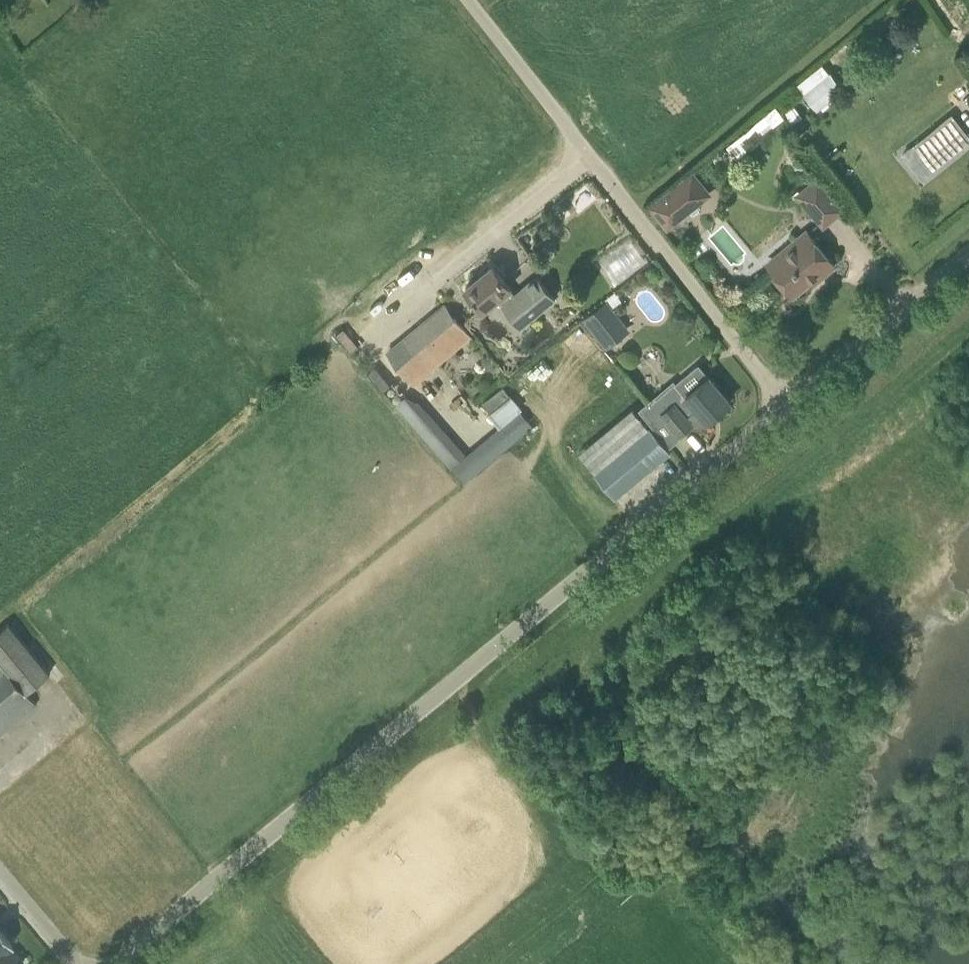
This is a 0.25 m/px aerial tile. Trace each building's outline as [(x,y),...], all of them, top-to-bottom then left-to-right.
[(817,110),(843,90),(845,89),(832,71),(830,72),(804,93),(817,110)] [(952,112),(902,152),(925,180),(968,145),(968,133),(952,112)] [(650,205),(668,228),(712,195),(693,170),(650,205)] [(796,193),(822,224),(843,206),(818,176),(796,193)] [(821,276),(836,264),(808,230),(768,264),(794,295),(819,274),(821,276)] [(511,287),(493,265),(466,287),(485,309),(501,296),(506,302),(503,305),(521,326),(556,297),(538,275),(516,294),(511,288),(511,287)] [(445,305),(389,352),(414,382),(471,336),(445,305)] [(606,345),(609,348),(624,336),(599,305),(580,319),(603,348),(606,345)] [(360,347),(353,338),(344,328),(337,334),(346,345),(352,352),(354,351),(360,347)] [(708,421),(731,401),(710,375),(709,376),(699,364),(676,383),(686,395),(685,396),(686,397),(677,404),(675,402),(663,412),(680,434),(692,424),(700,427),(708,421)] [(384,391),(391,385),(376,366),(369,372),(384,391)] [(504,386),(483,402),(491,411),(511,395),(504,386)] [(452,466),(465,481),(533,426),(521,409),(500,427),(467,454),(420,401),(408,395),(396,405),(451,468),(452,466)] [(617,496),(671,451),(650,426),(595,472),(617,496)] [(28,692),(51,673),(9,623),(0,630),(0,659),(28,692)] [(37,704),(28,692),(0,659),(0,735),(37,704)] [(24,962),(10,945),(12,944),(0,929),(0,963),(21,963),(24,962)]
